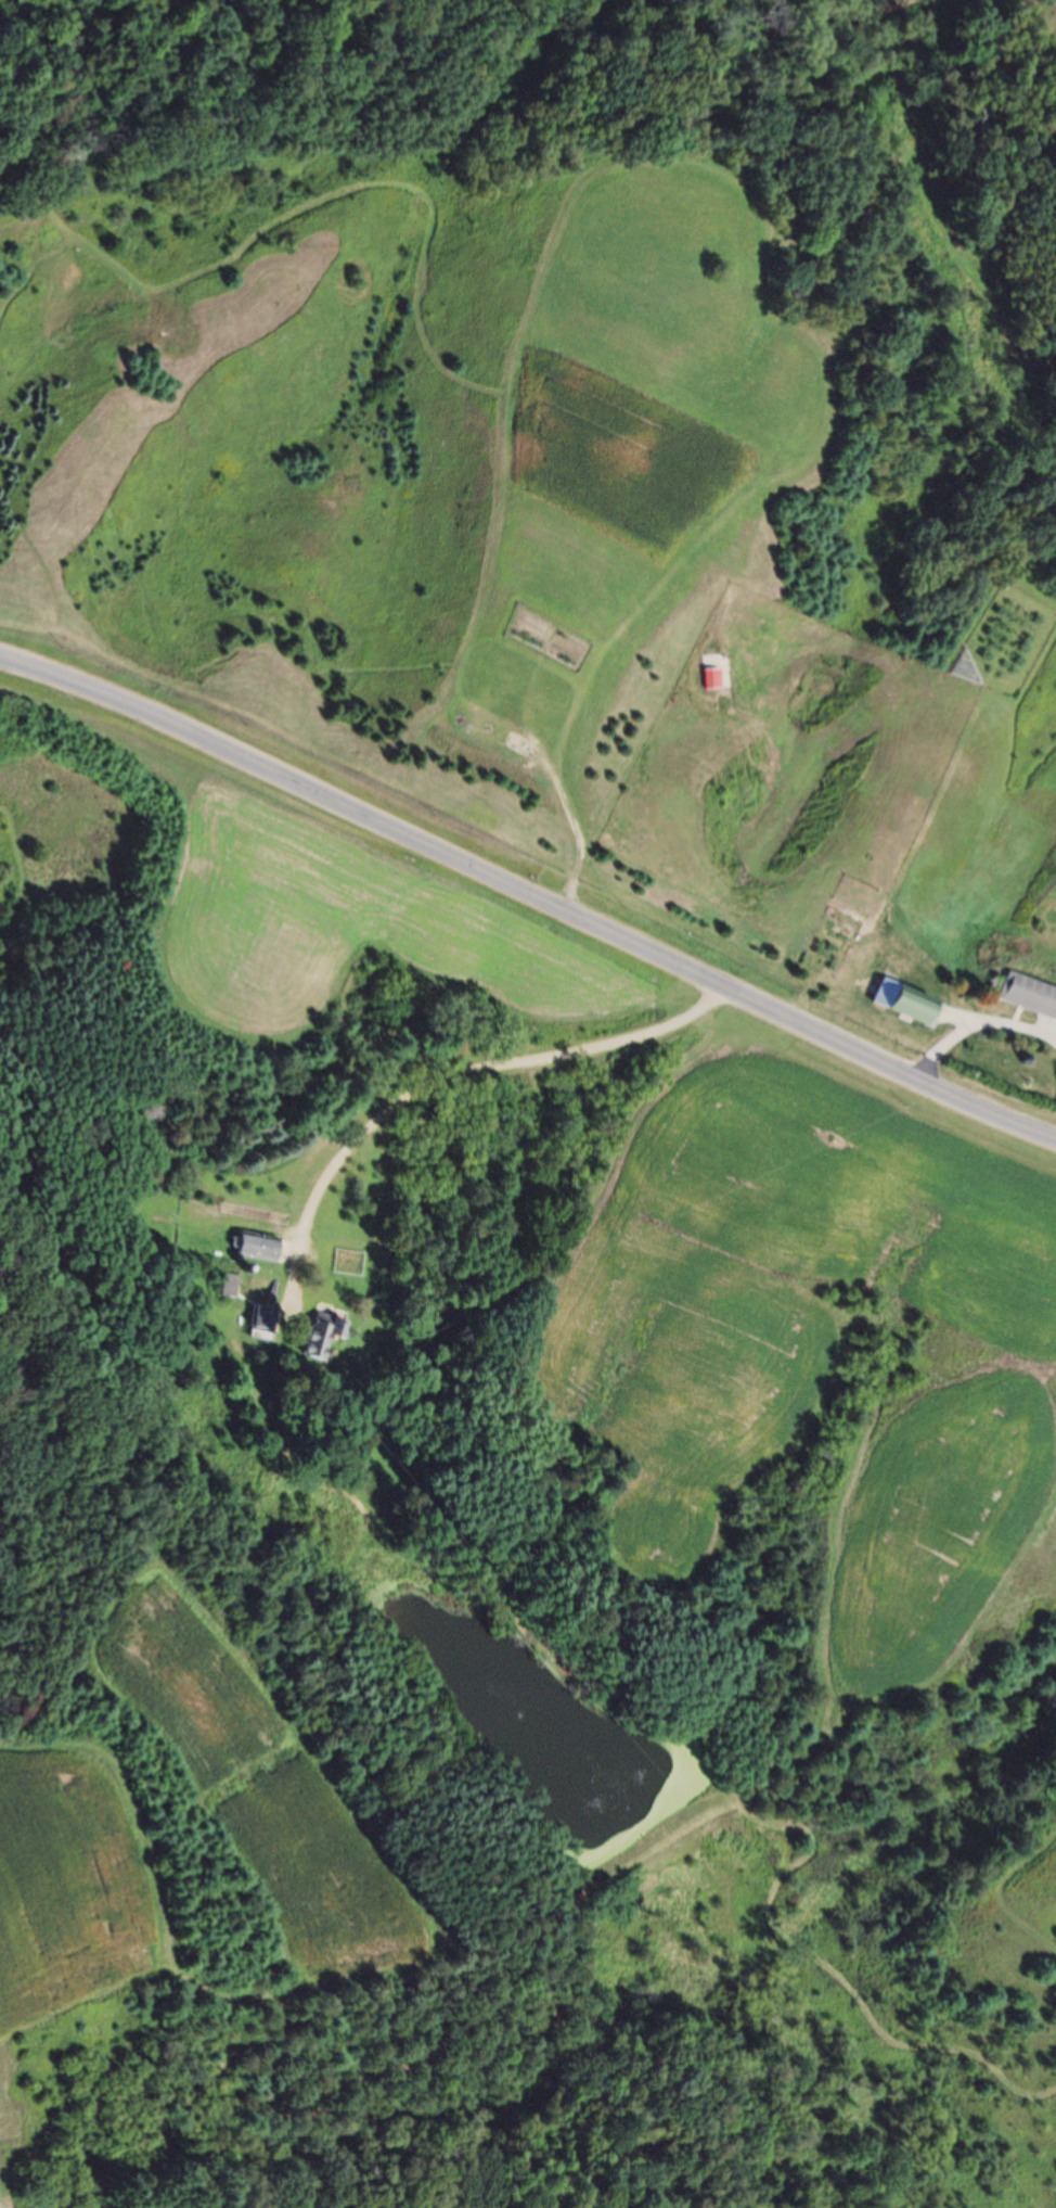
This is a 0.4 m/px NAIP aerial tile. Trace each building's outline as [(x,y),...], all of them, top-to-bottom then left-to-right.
[(727,669),(711,669),(711,689),(727,689),(727,669)] [(1011,971),(1003,1001),(1055,1017),(1055,984),(1011,971)] [(949,1009),(889,974),(876,998),(936,1032),(949,1009)] [(290,1240),(245,1235),(243,1258),(288,1263),(290,1240)] [(257,1336),(287,1337),(288,1306),(257,1306),(257,1336)] [(308,1356),(334,1362),(340,1336),(348,1338),(352,1320),(319,1312),(308,1356)]
